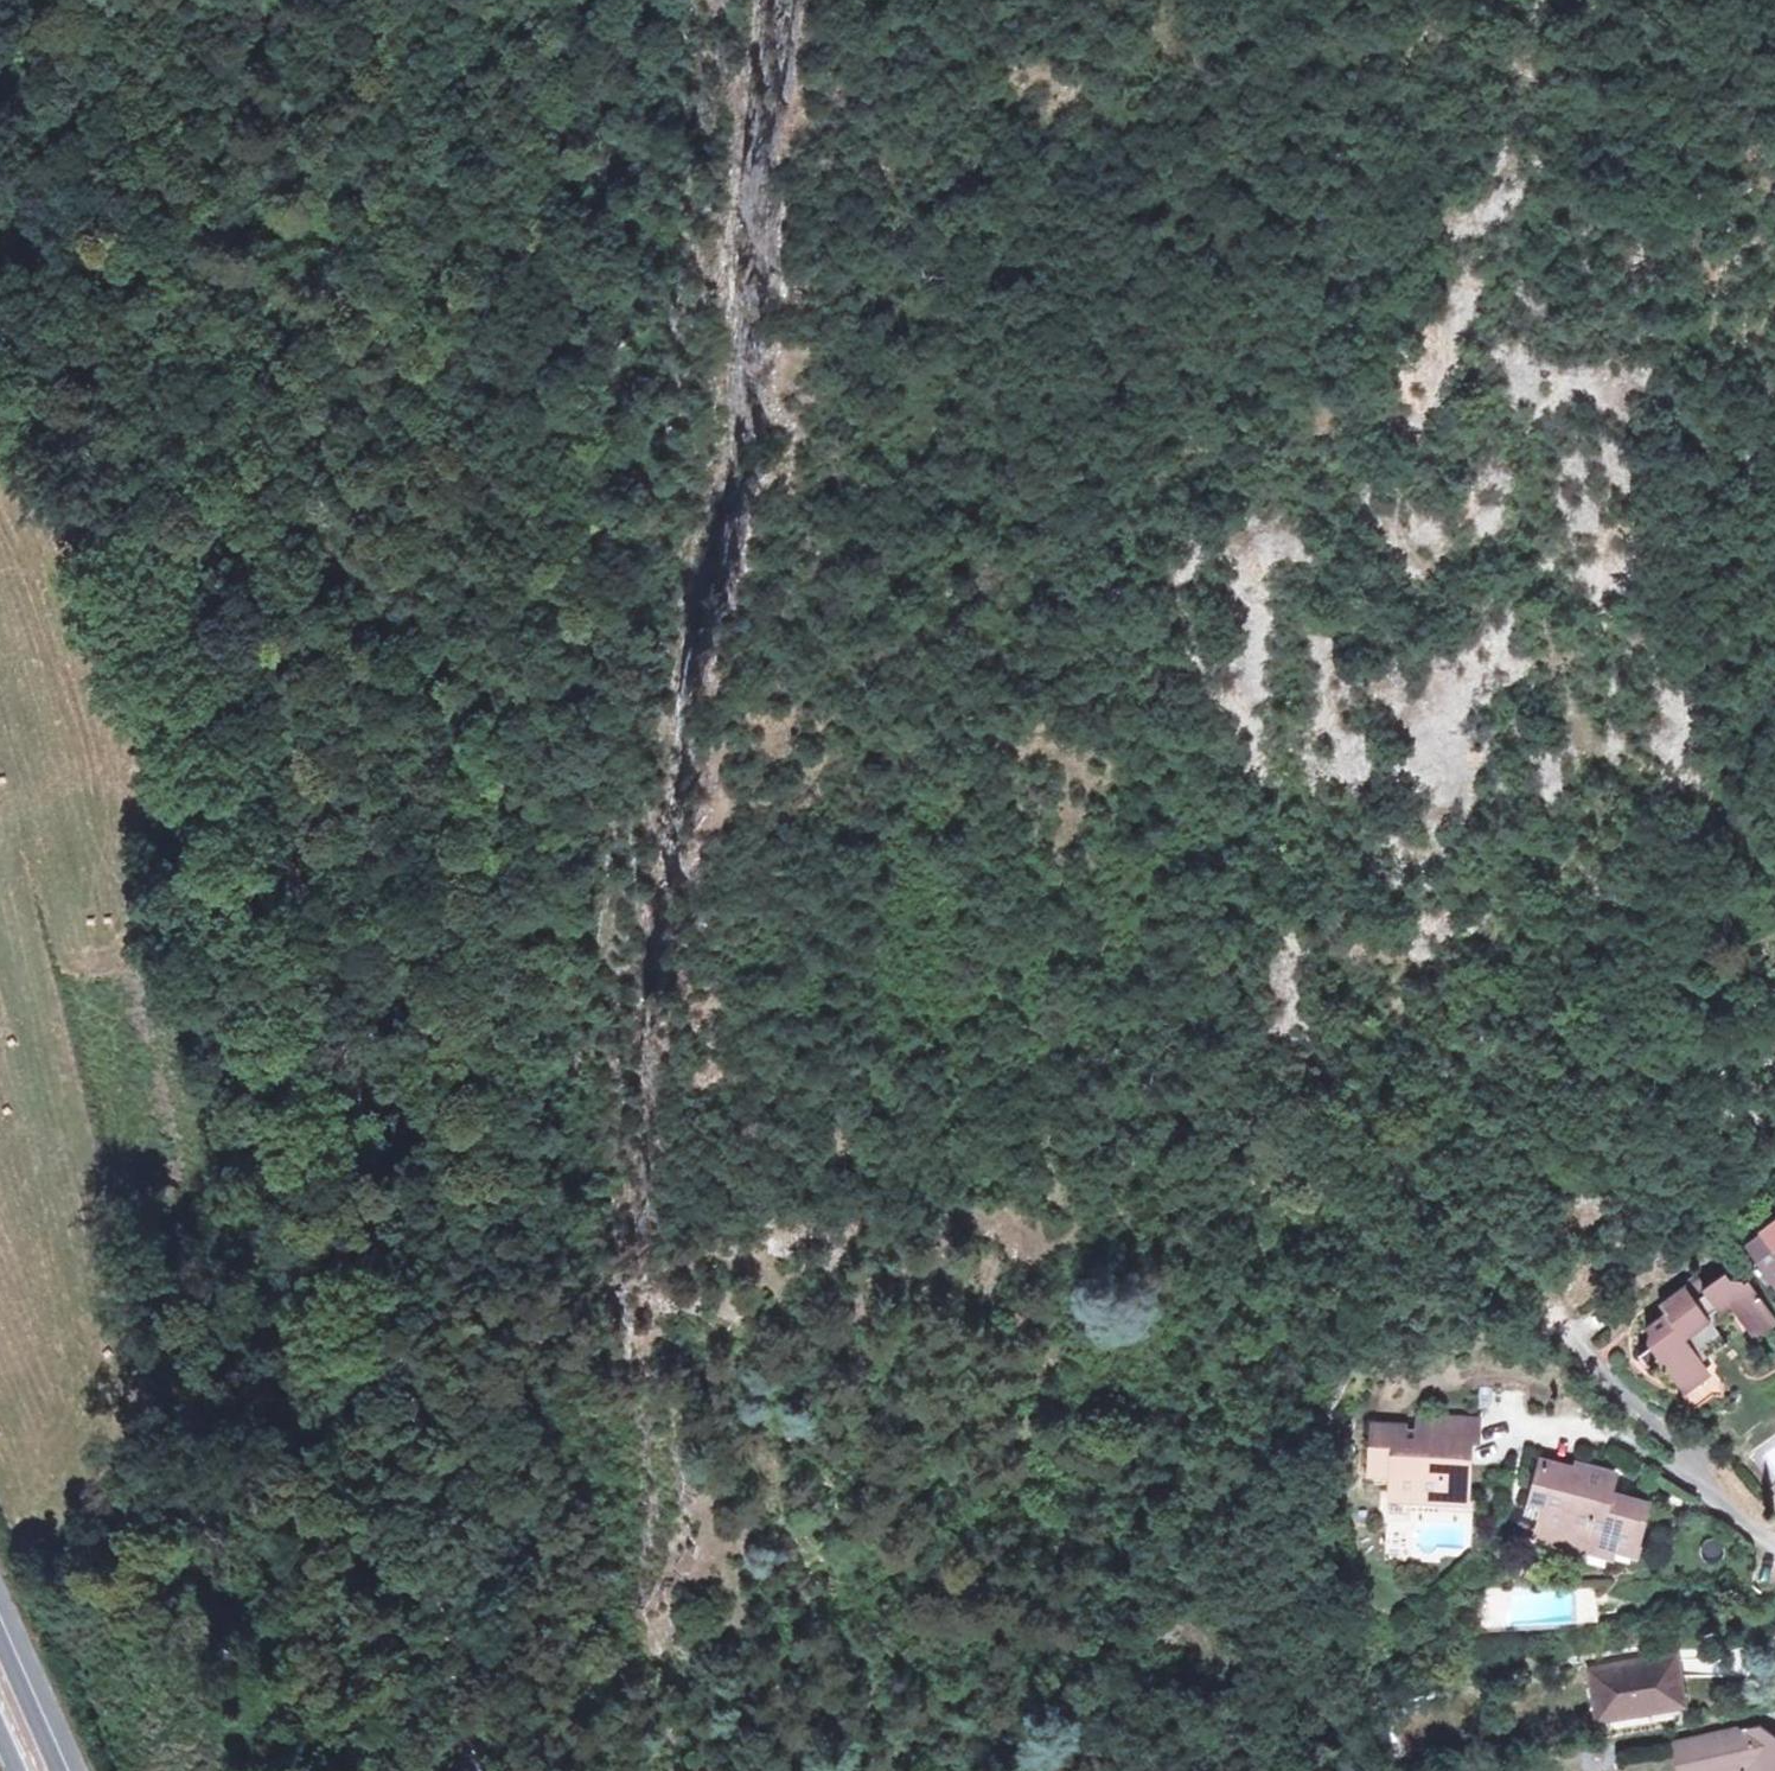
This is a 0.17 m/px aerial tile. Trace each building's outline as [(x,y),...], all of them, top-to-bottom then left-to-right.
[(1759,1225),(1765,1234),(1774,1226),(1774,1213),(1759,1225)] [(1748,1245),(1757,1258),(1752,1262),(1767,1282),(1772,1279),(1774,1277),(1774,1226),(1765,1234),(1748,1245)] [(1705,1279),(1703,1285),(1709,1292),(1698,1300),(1691,1290),(1688,1286),(1663,1304),(1666,1307),(1647,1321),(1650,1325),(1650,1336),(1653,1340),(1640,1349),(1649,1360),(1661,1352),(1663,1354),(1662,1360),(1669,1369),(1671,1368),(1677,1375),(1688,1375),(1706,1362),(1699,1353),(1709,1346),(1711,1348),(1726,1338),(1712,1319),(1737,1301),(1753,1324),(1772,1310),(1747,1276),(1744,1278),(1742,1275),(1728,1274),(1725,1269),(1711,1280),(1708,1277),(1705,1279)] [(1703,1285),(1702,1283),(1691,1290),(1698,1300),(1709,1292),(1703,1285)] [(1753,1324),(1760,1333),(1774,1322),(1774,1314),(1772,1310),(1753,1324)] [(1677,1375),(1687,1389),(1712,1370),(1706,1362),(1688,1375),(1677,1375)] [(1421,1427),(1376,1425),(1373,1470),(1395,1471),(1394,1487),(1417,1487),(1417,1495),(1465,1496),(1466,1465),(1450,1465),(1451,1442),(1467,1442),(1474,1443),(1475,1417),(1421,1414),(1421,1427)] [(1450,1465),(1466,1465),(1467,1442),(1451,1442),(1450,1465)] [(1577,1458),(1575,1469),(1594,1474),(1593,1480),(1607,1484),(1611,1467),(1577,1458)] [(1593,1480),(1594,1474),(1575,1469),(1544,1461),(1534,1499),(1547,1502),(1542,1521),(1561,1525),(1558,1536),(1609,1548),(1611,1539),(1633,1544),(1640,1515),(1649,1510),(1645,1502),(1605,1492),(1607,1484),(1593,1480)] [(1417,1487),(1394,1487),(1394,1494),(1417,1495),(1417,1487)] [(1561,1525),(1542,1521),(1540,1531),(1558,1536),(1561,1525)] [(1676,1655),(1592,1669),(1600,1716),(1685,1702),(1676,1655)] [(1683,1745),(1689,1770),(1774,1770),(1774,1734),(1761,1725),(1683,1745)] [(1683,1745),(1675,1748),(1680,1770),(1689,1770),(1683,1745)]
